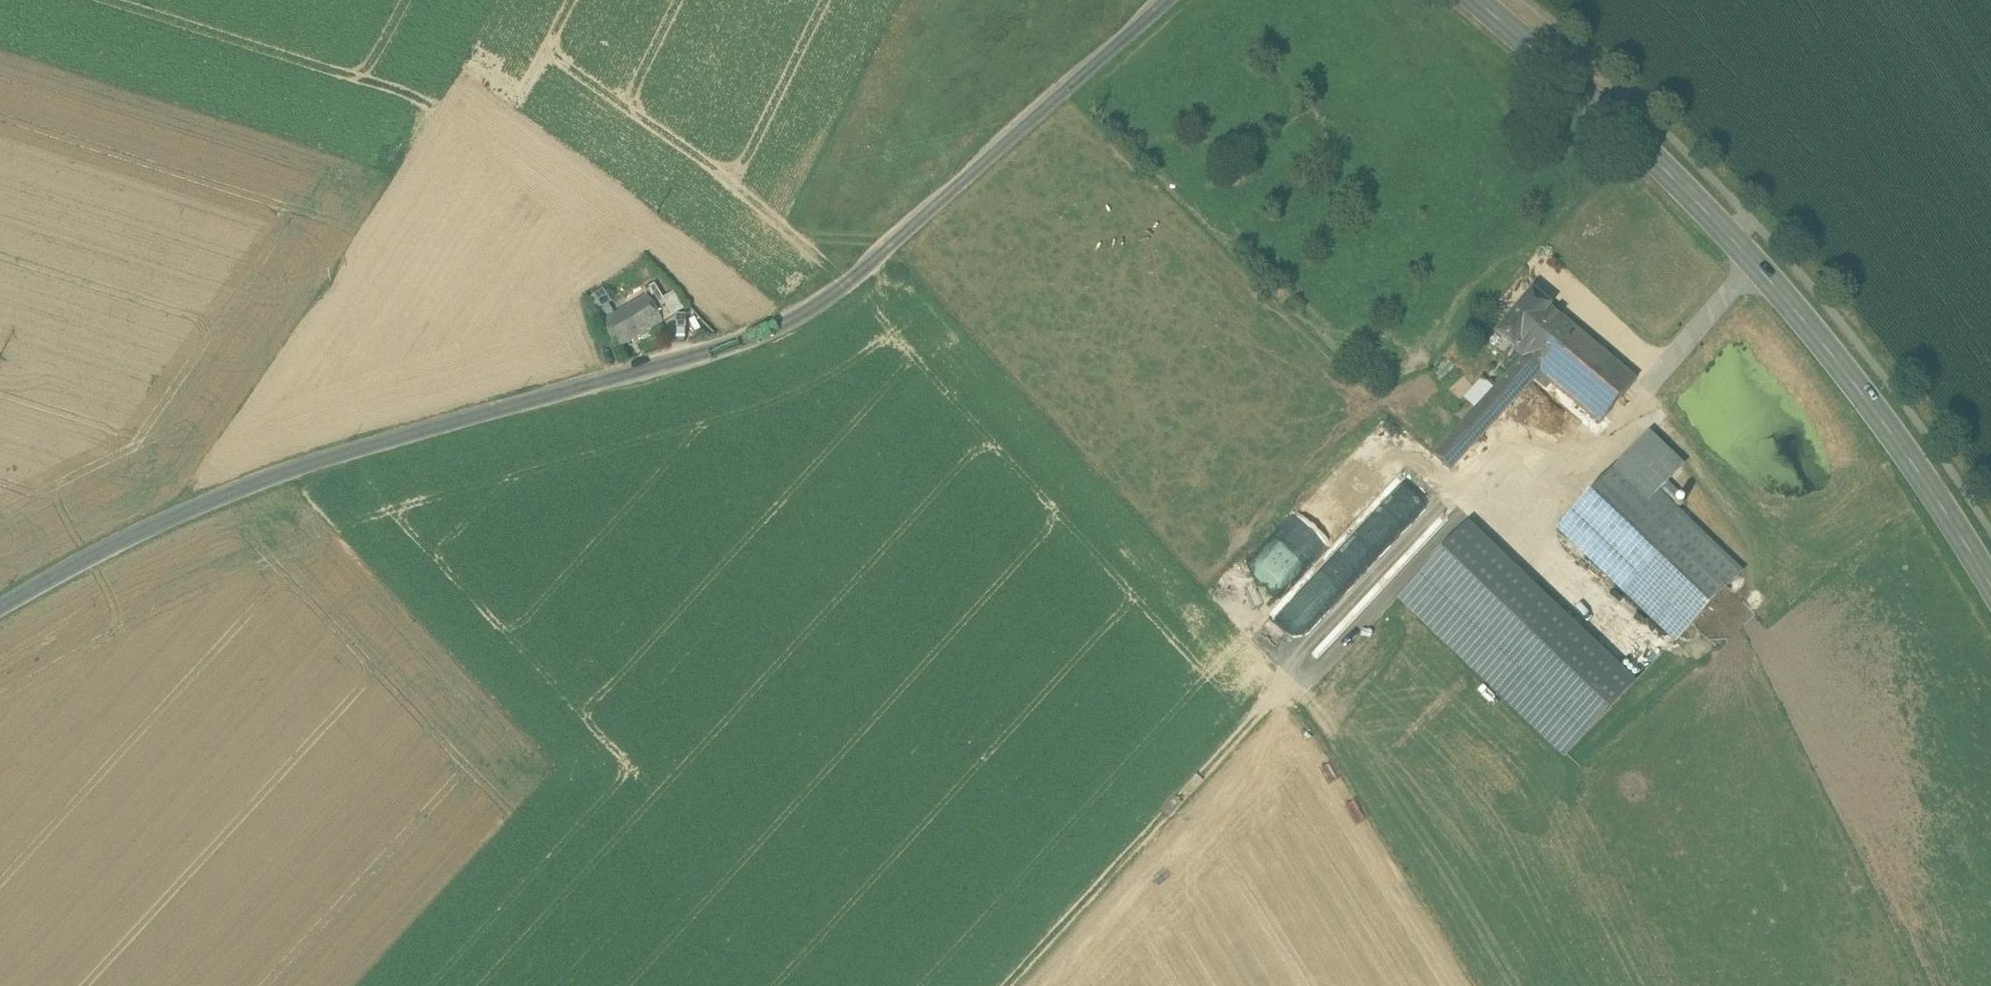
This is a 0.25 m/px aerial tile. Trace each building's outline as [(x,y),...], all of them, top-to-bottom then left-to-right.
[(663,322),(674,316),(663,297),(655,284),(644,291),(647,296),(663,322)] [(601,287),(586,295),(595,311),(610,303),(601,287)] [(1555,309),(1532,290),(1496,334),(1523,357),(1536,368),(1541,372),(1577,329),(1554,310),(1555,309)] [(672,291),(663,297),(674,316),(684,310),(672,291)] [(663,322),(647,296),(601,324),(617,350),(663,323),(663,322)] [(1636,379),(1577,329),(1541,372),(1600,422),(1636,379)] [(1478,406),(1434,454),(1451,469),(1518,397),(1513,393),(1536,368),(1523,357),(1496,387),(1478,406)] [(1478,406),(1496,387),(1485,377),(1467,396),(1478,406)] [(1650,433),(1559,528),(1676,639),(1741,571),(1657,491),(1682,464),(1650,433)] [(1633,684),(1467,526),(1401,595),(1566,753),(1633,684)]
